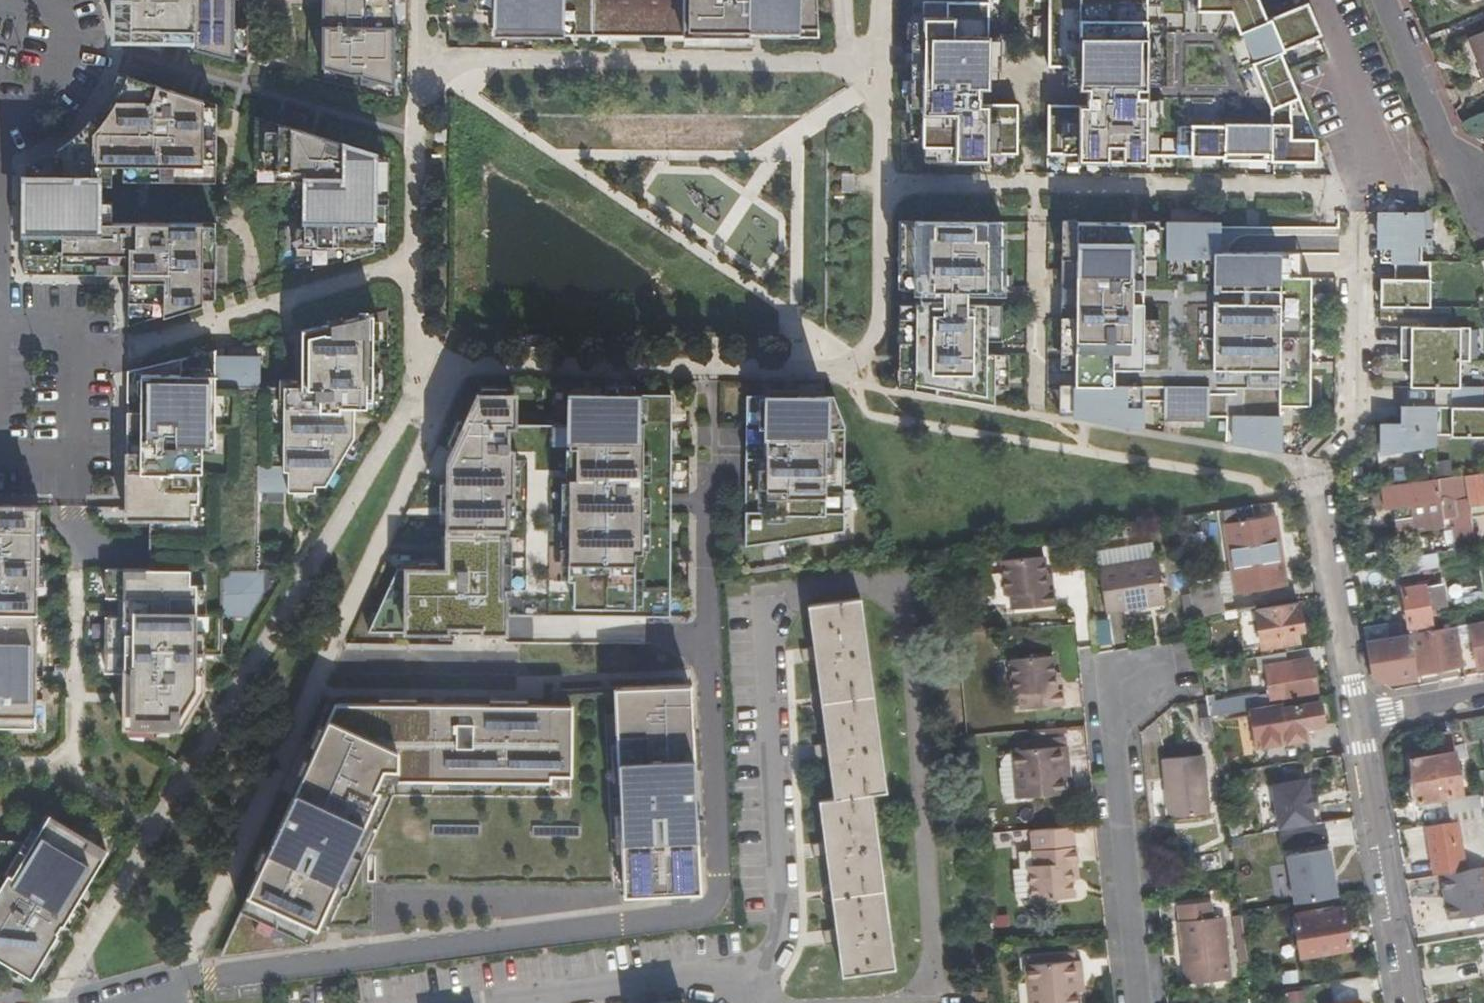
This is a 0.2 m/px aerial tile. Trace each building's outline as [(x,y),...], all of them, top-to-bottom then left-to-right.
[(110,27),(231,61),(231,57),(231,27),(232,8),(222,7),(222,0),(111,0),(110,27)] [(222,7),(232,8),(232,0),(222,0),(222,7)] [(319,0),(329,1),(329,16),(319,15),(319,69),(347,75),(357,75),(356,77),(390,85),(391,0),(319,0)] [(319,0),(319,15),(329,16),(329,1),(319,0)] [(475,13),(490,13),(490,42),(591,41),(591,0),(475,0),(475,13)] [(591,41),(745,40),(745,31),(769,30),(769,40),(814,39),(811,0),(591,0),(591,41)] [(917,143),(950,143),(950,160),(982,160),(982,153),(1013,153),(1014,103),(975,103),(975,86),(983,85),(983,1),(973,1),(943,0),(918,0),(917,143)] [(1287,70),(1276,42),(1317,25),(1306,0),(1285,0),(1261,10),(1257,0),(1045,0),(1044,66),(1075,67),(1075,80),(1075,87),(1083,87),(1083,104),(1044,104),(1043,144),(1046,154),(1074,154),(1074,161),(1093,161),(1131,161),(1142,161),(1142,154),(1171,155),(1180,155),(1203,155),(1219,155),(1219,162),(1241,162),(1278,162),(1303,163),(1312,163),(1312,128),(1287,70)] [(231,27),(231,57),(245,57),(245,27),(231,27)] [(1483,87),(1483,27),(1464,35),(1483,87)] [(40,160),(20,167),(19,192),(19,275),(76,275),(76,263),(99,263),(99,275),(124,275),(123,327),(210,305),(215,221),(135,223),(133,167),(213,170),(215,108),(115,77),(107,97),(97,113),(89,123),(74,138),(62,147),(46,157),(40,160)] [(253,120),(251,173),(289,174),(289,194),(304,194),(303,225),(293,225),(291,260),(307,260),(306,274),(369,255),(372,156),(321,141),(320,144),(302,143),(304,135),(253,120)] [(385,160),(372,156),(369,255),(384,250),(385,160)] [(212,185),(213,170),(133,167),(134,182),(212,185)] [(1423,215),(1382,214),(1381,235),(1380,264),(1394,264),(1394,280),(1380,279),(1379,293),(1379,308),(1429,307),(1430,263),(1422,263),(1423,215)] [(937,382),(936,390),(994,401),(994,372),(994,348),(985,348),(985,332),(999,332),(999,316),(999,304),(986,303),(986,287),(1002,287),(1002,271),(1002,255),(986,254),(987,230),(987,218),(916,217),(916,226),(916,269),(916,286),(918,286),(917,294),(917,299),(916,299),(915,345),(915,378),(937,382)] [(1279,451),(1280,417),(1280,405),(1309,405),(1309,399),(1309,376),(1309,352),(1310,325),(1310,294),(1311,277),(1280,276),(1281,226),(1220,225),(1221,222),(1206,221),(1189,221),(1166,221),(1166,225),(1144,225),(1144,221),(1076,220),(1076,233),(1076,243),(1076,271),(1076,278),(1075,306),(1075,317),(1077,317),(1076,331),(1075,331),(1075,354),(1074,415),(1093,418),(1132,425),(1136,426),(1141,426),(1146,398),(1169,399),(1166,414),(1235,414),(1233,442),(1246,445),(1279,451)] [(307,260),(291,260),(290,279),(306,274),(307,260)] [(99,263),(76,263),(76,275),(99,275),(99,263)] [(126,570),(109,571),(109,600),(120,600),(120,618),(108,618),(108,683),(126,683),(120,737),(176,733),(188,713),(189,692),(199,692),(199,658),(217,659),(218,620),(244,619),(259,594),(258,573),(253,573),(254,494),(310,495),(310,489),(321,489),(349,440),(349,408),(367,409),(371,318),(307,332),(297,334),(300,345),(301,371),(302,388),(258,389),(256,359),(212,358),(211,353),(123,373),(124,434),(132,434),(132,455),(124,454),(126,520),(150,519),(151,570),(126,570)] [(1381,451),(1435,444),(1436,433),(1452,433),(1452,435),(1483,434),(1483,383),(1460,383),(1460,360),(1470,360),(1468,326),(1400,327),(1400,338),(1401,361),(1411,361),(1411,378),(1412,387),(1452,388),(1453,407),(1401,406),(1401,417),(1400,423),(1385,421),(1381,451)] [(502,613),(667,613),(667,603),(665,562),(664,528),(664,510),(617,511),(617,492),(663,491),(663,475),(662,444),(661,408),(661,391),(621,392),(615,392),(615,408),(603,408),(603,391),(569,391),(559,391),(559,422),(505,422),(504,391),(491,391),(467,392),(444,445),(436,553),(390,569),(363,632),(500,631),(502,613)] [(841,528),(840,425),(828,395),(821,395),(795,394),(789,393),(788,406),(777,405),(778,393),(758,392),(741,391),(741,541),(768,538),(815,532),(841,528)] [(1466,491),(1483,488),(1483,471),(1463,474),(1466,491)] [(1412,481),(1380,485),(1384,506),(1439,498),(1436,477),(1412,481)] [(1249,503),(1222,507),(1222,508),(1235,590),(1284,583),(1271,517),(1251,519),(1249,506),(1249,503)] [(32,733),(33,675),(36,511),(0,512),(0,733),(32,733)] [(1181,550),(1186,582),(1216,578),(1211,546),(1181,550)] [(1015,559),(1014,553),(1004,554),(1004,559),(1000,560),(999,561),(1003,595),(1008,594),(1011,609),(1053,605),(1051,590),(1045,591),(1044,576),(1042,557),(1036,557),(1035,551),(1022,553),(1023,558),(1015,559)] [(1415,554),(1383,560),(1385,574),(1417,568),(1415,554)] [(1156,556),(1097,567),(1104,608),(1164,598),(1156,556)] [(1188,593),(1192,614),(1225,609),(1219,577),(1216,578),(1186,582),(1188,593)] [(1441,582),(1402,587),(1407,625),(1430,622),(1428,606),(1444,603),(1441,582)] [(811,656),(820,738),(810,739),(812,752),(823,750),(828,792),(814,794),(819,836),(806,838),(807,853),(820,850),(829,922),(817,924),(818,938),(831,936),(834,968),(888,962),(877,870),(866,788),(882,785),(870,684),(859,593),(804,600),(810,642),(798,644),(799,657),(811,656)] [(1185,616),(1192,614),(1188,593),(1181,595),(1185,616)] [(1253,605),(1243,606),(1249,645),(1261,643),(1262,647),(1296,641),(1294,630),(1301,629),(1296,601),(1254,607),(1253,605)] [(1108,617),(1090,619),(1094,646),(1111,643),(1108,617)] [(1469,621),(1476,666),(1483,665),(1483,618),(1469,621)] [(1362,625),(1364,638),(1400,632),(1399,620),(1362,625)] [(1400,632),(1364,638),(1370,675),(1378,681),(1435,669),(1460,657),(1462,652),(1456,622),(1400,632)] [(1020,649),(1049,646),(1047,633),(1019,636),(1020,649)] [(1284,651),(1255,655),(1257,668),(1262,666),(1267,693),(1217,699),(1219,712),(1316,696),(1310,658),(1292,660),(1292,665),(1286,666),(1284,651)] [(1064,705),(1063,688),(1056,689),(1055,675),(1053,655),(1012,660),(1016,697),(1021,696),(1023,709),(1064,705)] [(549,697),(333,696),(235,922),(286,943),(294,931),(316,941),(321,928),(378,930),(376,886),(622,887),(623,892),(703,889),(689,682),(549,682),(549,697)] [(1318,701),(1282,707),(1287,740),(1304,737),(1302,727),(1322,723),(1318,701)] [(1068,794),(1065,775),(1064,766),(1071,765),(1069,745),(1016,751),(1021,798),(1068,794)] [(1417,798),(1438,795),(1437,788),(1459,785),(1453,748),(1431,752),(1411,756),(1417,798)] [(1160,752),(1166,810),(1206,807),(1200,750),(1160,752)] [(1064,766),(1065,775),(1072,774),(1071,765),(1064,766)] [(1309,795),(1307,779),(1270,784),(1278,829),(1314,823),(1311,806),(1309,795)] [(1454,817),(1481,813),(1477,793),(1446,799),(1450,818),(1454,817)] [(1315,794),(1309,795),(1311,806),(1317,805),(1315,794)] [(7,957),(3,963),(31,980),(58,934),(56,933),(60,925),(62,927),(105,853),(43,817),(29,846),(0,845),(0,952),(7,957)] [(1450,818),(1426,822),(1434,868),(1462,863),(1454,817),(1450,818)] [(1327,847),(1349,845),(1346,818),(1324,820),(1327,847)] [(1076,825),(1035,829),(1037,851),(1039,867),(1032,868),(1018,870),(1022,898),(1036,895),(1037,900),(1077,896),(1074,862),(1081,862),(1079,846),(1078,846),(1076,825)] [(1319,832),(1286,836),(1295,890),(1337,884),(1334,863),(1325,865),(1319,832)] [(1039,867),(1037,851),(1024,852),(1026,869),(1039,867)] [(1217,851),(1197,855),(1200,870),(1220,866),(1217,851)] [(1074,862),(1076,879),(1083,879),(1081,862),(1074,862)] [(1483,913),(1483,877),(1482,867),(1435,876),(1444,920),(1483,913)] [(1177,902),(1180,950),(1186,951),(1190,981),(1228,977),(1222,914),(1211,916),(1209,900),(1177,902)] [(1343,910),(1295,918),(1301,954),(1350,946),(1343,910)] [(286,943),(235,922),(221,955),(316,941),(294,931),(286,943)] [(1183,980),(1190,981),(1186,951),(1180,950),(1183,980)] [(1087,980),(1085,961),(1031,966),(1034,1002),(1082,1002),(1080,992),(1079,981),(1087,980)] [(1088,991),(1087,980),(1079,981),(1080,992),(1088,991)]
